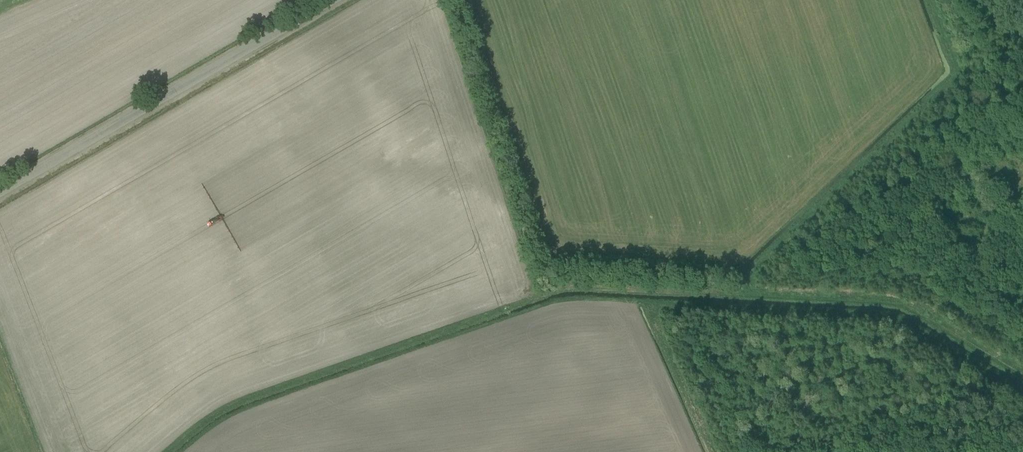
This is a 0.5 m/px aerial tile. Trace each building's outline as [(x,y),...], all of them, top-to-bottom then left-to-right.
[(173,119),(164,124),(168,131),(177,126),(173,119)]
